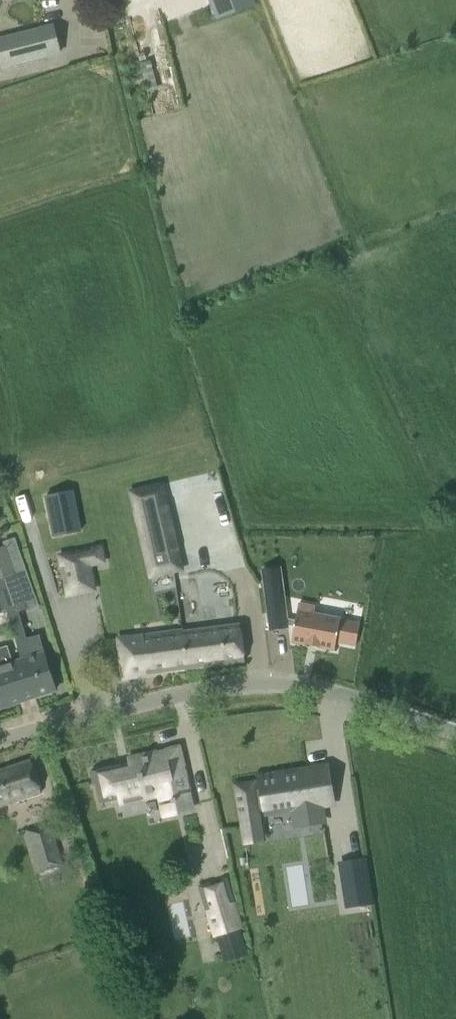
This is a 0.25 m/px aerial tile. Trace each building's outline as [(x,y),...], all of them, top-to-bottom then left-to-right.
[(217,19),(256,4),(255,0),(210,0),(217,19)] [(0,39),(0,63),(1,68),(58,53),(51,26),(0,39)] [(160,485),(131,493),(151,578),(181,571),(160,485)] [(5,612),(8,612),(9,614),(19,611),(21,610),(23,610),(22,607),(15,581),(22,568),(13,540),(0,544),(0,594),(5,612)] [(100,547),(60,556),(68,595),(94,589),(86,551),(99,549),(100,551),(101,551),(100,547)] [(281,577),(263,579),(270,633),(288,630),(287,625),(294,626),(294,627),(291,641),(334,649),(336,641),(356,645),(360,624),(340,620),(340,619),(314,614),(315,607),(298,604),(295,620),(286,619),(281,577)] [(19,611),(9,614),(16,641),(15,641),(21,660),(33,698),(54,691),(48,672),(36,635),(27,638),(19,611)] [(179,631),(184,669),(244,661),(239,624),(183,631),(183,630),(179,631)] [(138,675),(184,669),(179,631),(118,639),(123,675),(137,674),(138,675)] [(0,648),(0,708),(4,707),(33,698),(21,660),(13,662),(8,646),(0,648)] [(272,712),(273,721),(296,719),(295,710),(272,712)] [(128,763),(90,772),(90,773),(91,773),(94,785),(96,784),(100,803),(119,798),(120,802),(123,801),(124,804),(142,800),(141,797),(159,793),(159,795),(171,793),(172,798),(171,798),(172,803),(173,803),(175,810),(195,805),(195,804),(194,804),(188,776),(189,776),(189,775),(187,775),(184,776),(183,772),(186,771),(188,771),(187,769),(187,770),(186,766),(187,766),(186,765),(185,765),(180,766),(179,763),(181,762),(179,751),(175,752),(174,748),(166,750),(166,751),(157,753),(156,752),(128,759),(128,758),(127,758),(128,763)] [(42,793),(30,760),(0,770),(0,806),(42,793)] [(254,780),(236,783),(244,835),(262,833),(258,807),(264,806),(264,809),(299,805),(300,811),(302,811),(303,819),(323,817),(320,801),(329,800),(326,778),(329,778),(327,765),(291,770),(291,772),(281,774),(281,768),(259,771),(261,786),(255,787),(254,780)] [(49,825),(24,832),(36,874),(38,873),(39,877),(62,871),(49,825)] [(361,859),(339,863),(345,905),(367,901),(361,859)] [(206,875),(217,926),(240,921),(229,870),(206,875)]
